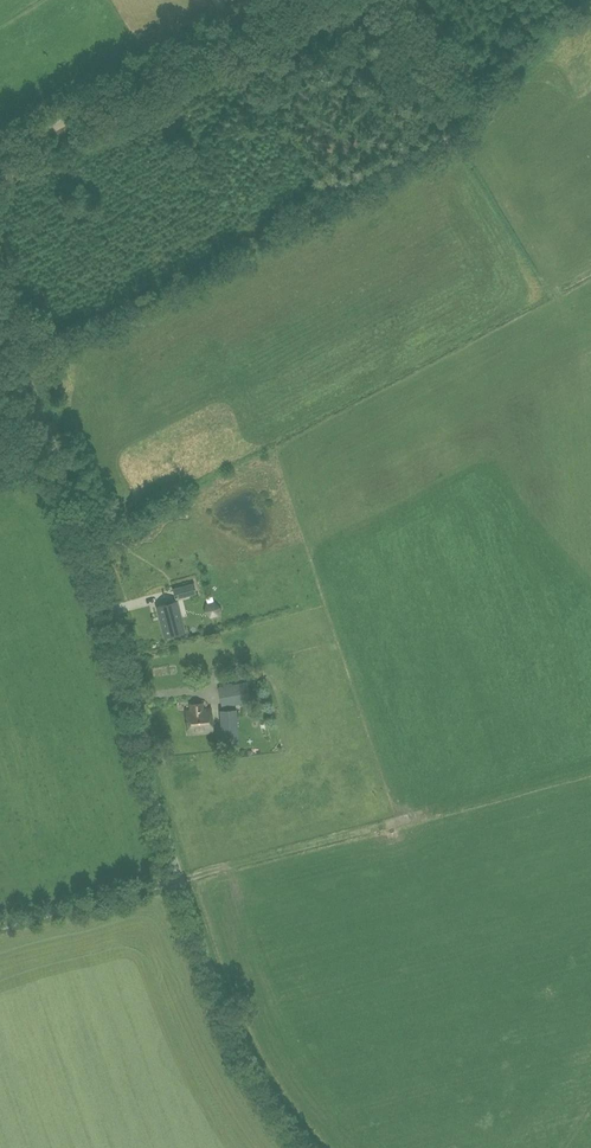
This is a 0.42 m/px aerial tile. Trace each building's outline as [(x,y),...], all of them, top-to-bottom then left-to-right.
[(193,584),(173,589),(175,599),(195,593),(193,584)] [(206,610),(216,607),(212,595),(203,597),(206,610)] [(176,601),(156,606),(164,636),(184,631),(176,601)] [(218,684),(222,706),(249,701),(246,683),(230,686),(230,682),(218,684)] [(187,734),(212,731),(210,708),(202,709),(201,703),(189,704),(190,710),(185,710),(187,734)] [(222,744),(237,743),(235,710),(220,710),(222,744)]
